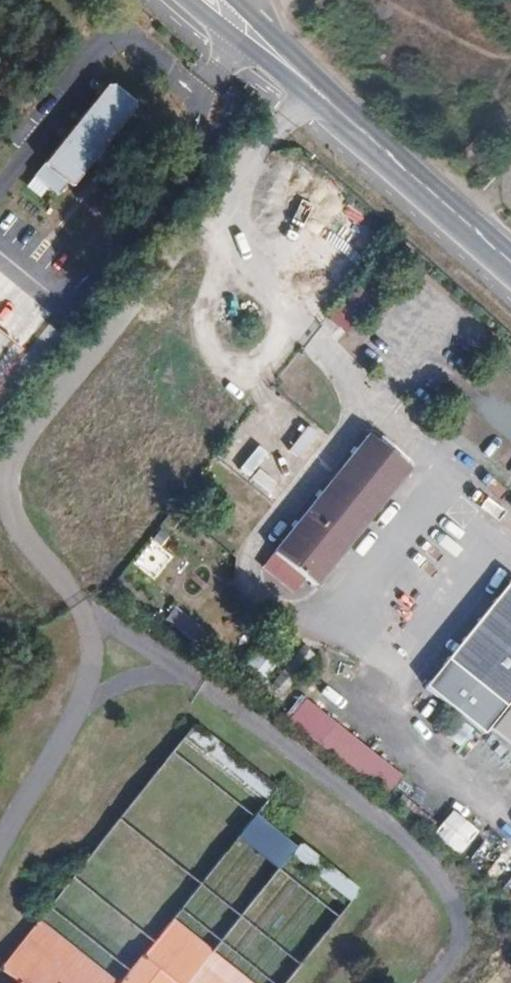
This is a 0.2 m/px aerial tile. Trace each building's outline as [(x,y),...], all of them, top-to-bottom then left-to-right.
[(136,103),(106,80),(30,175),(60,198),(136,103)] [(0,333),(0,374),(21,349),(0,333)] [(268,467),(283,445),(258,428),(243,449),(268,467)] [(315,584),(409,466),(369,434),(274,552),(283,559),(273,574),(294,591),(305,578),(315,584)] [(252,502),(246,498),(257,485),(231,465),(212,490),(243,514),(252,502)] [(153,572),(165,557),(150,546),(138,561),(153,572)] [(510,698),(510,582),(508,579),(424,686),(483,733),(510,698)] [(172,608),(164,619),(198,641),(206,630),(172,608)] [(385,796),(401,776),(300,696),(285,716),(385,796)] [(491,731),(510,747),(510,706),(491,731)] [(360,889),(301,840),(292,851),(292,844),(256,815),(274,792),(273,785),(211,735),(198,725),(192,726),(4,962),(2,966),(3,968),(4,972),(17,982),(285,982),(360,889)] [(460,855),(479,830),(451,809),(432,835),(460,855)]
